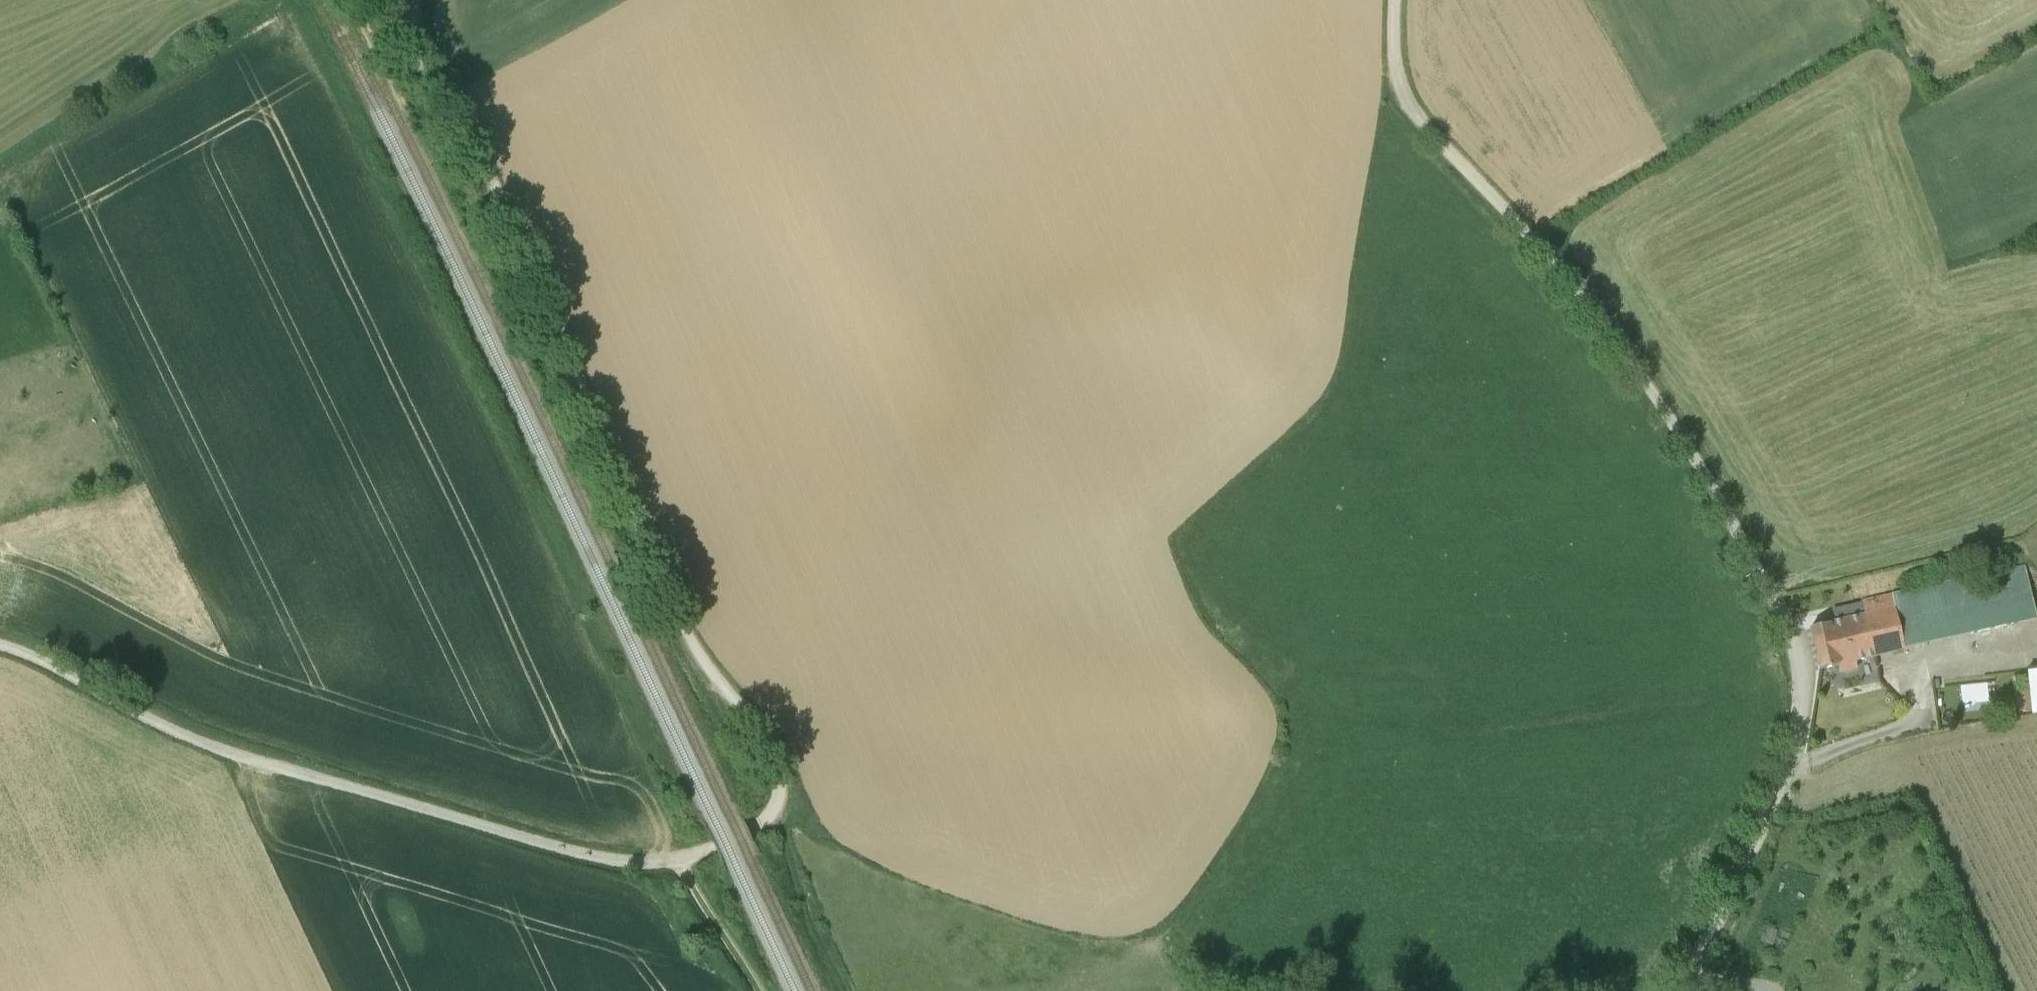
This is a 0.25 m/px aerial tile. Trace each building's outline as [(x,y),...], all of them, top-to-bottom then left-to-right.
[(1890,595),(1903,650),(2035,618),(2026,575),(2024,566),(1890,595)] [(1861,603),(1832,609),(1835,622),(1810,628),(1820,670),(1839,666),(1840,671),(1856,667),(1855,662),(1875,657),(1903,650),(1890,595),(1861,601),(1861,603)] [(2029,692),(2014,694),(2017,713),(2031,711),(2029,692)] [(1811,735),(1814,746),(1824,743),(1821,732),(1811,735)]
